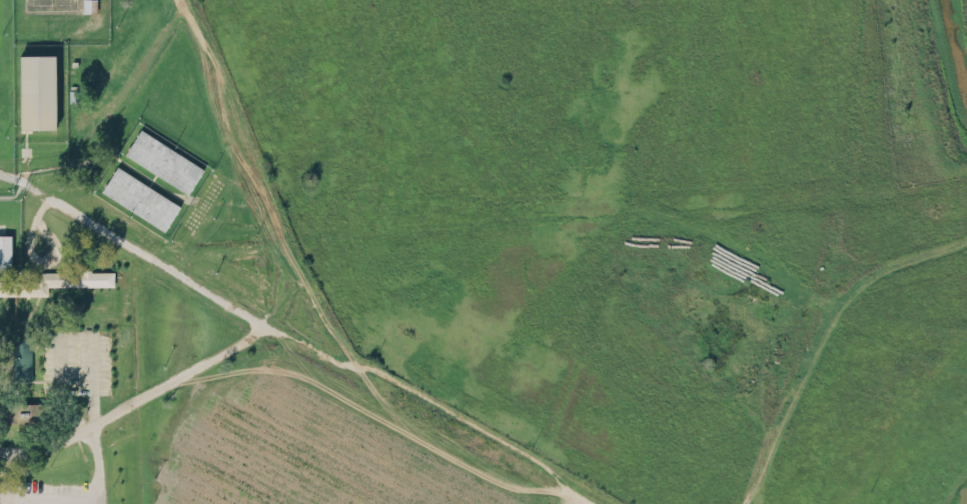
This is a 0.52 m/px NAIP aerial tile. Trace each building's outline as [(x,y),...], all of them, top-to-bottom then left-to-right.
[(96,12),(96,0),(83,0),(83,12),(96,12)] [(19,129),(56,129),(56,54),(19,54),(19,129)] [(123,153),(188,194),(204,168),(140,127),(123,153)] [(165,230),(181,203),(115,166),(100,192),(165,230)] [(12,267),(12,234),(0,234),(0,267),(12,267)] [(48,286),(114,285),(114,269),(34,270),(34,278),(0,278),(0,296),(48,295),(48,286)] [(12,379),(31,379),(31,334),(12,334),(12,379)] [(0,402),(0,422),(53,422),(53,402),(0,402)]
